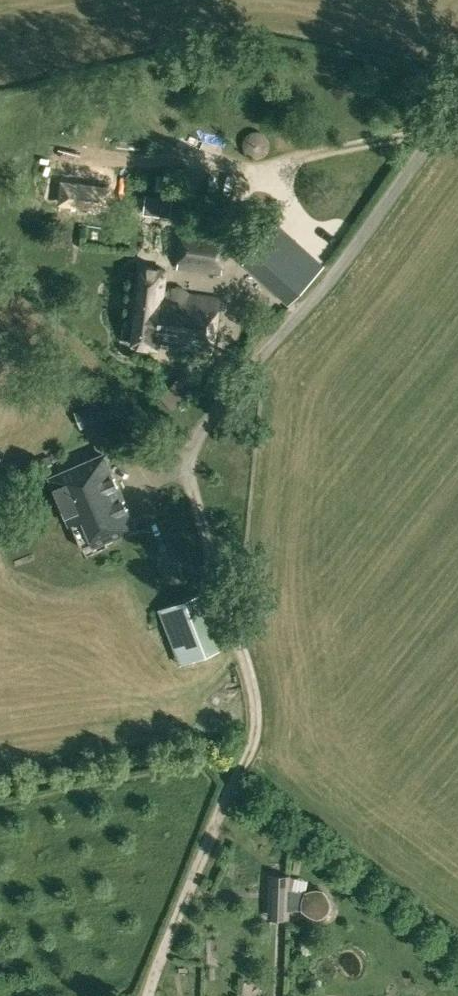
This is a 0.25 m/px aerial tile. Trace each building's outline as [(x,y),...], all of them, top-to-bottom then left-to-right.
[(37,206),(62,209),(63,203),(110,208),(113,187),(40,178),(37,206)] [(144,212),(170,215),(172,198),(146,195),(144,212)] [(177,268),(222,274),(228,230),(183,224),(177,268)] [(279,225),(243,263),(288,304),(323,266),(279,225)] [(180,240),(181,229),(164,229),(164,240),(180,240)] [(158,345),(212,351),(219,298),(163,291),(166,269),(144,266),(134,344),(158,347),(158,345)] [(159,395),(172,410),(199,387),(187,372),(159,395)] [(76,410),(82,427),(117,413),(110,396),(76,410)] [(53,477),(83,548),(104,540),(135,526),(104,456),(53,477)] [(158,608),(180,664),(221,648),(200,592),(158,608)] [(289,919),(290,910),(290,894),(291,888),(291,874),(269,873),(267,918),(289,919)] [(290,910),(302,910),(304,912),(310,917),(318,917),(325,914),(330,908),(331,900),(328,893),(322,888),(314,887),(306,890),(304,891),(291,888),(290,894),(290,910)]
